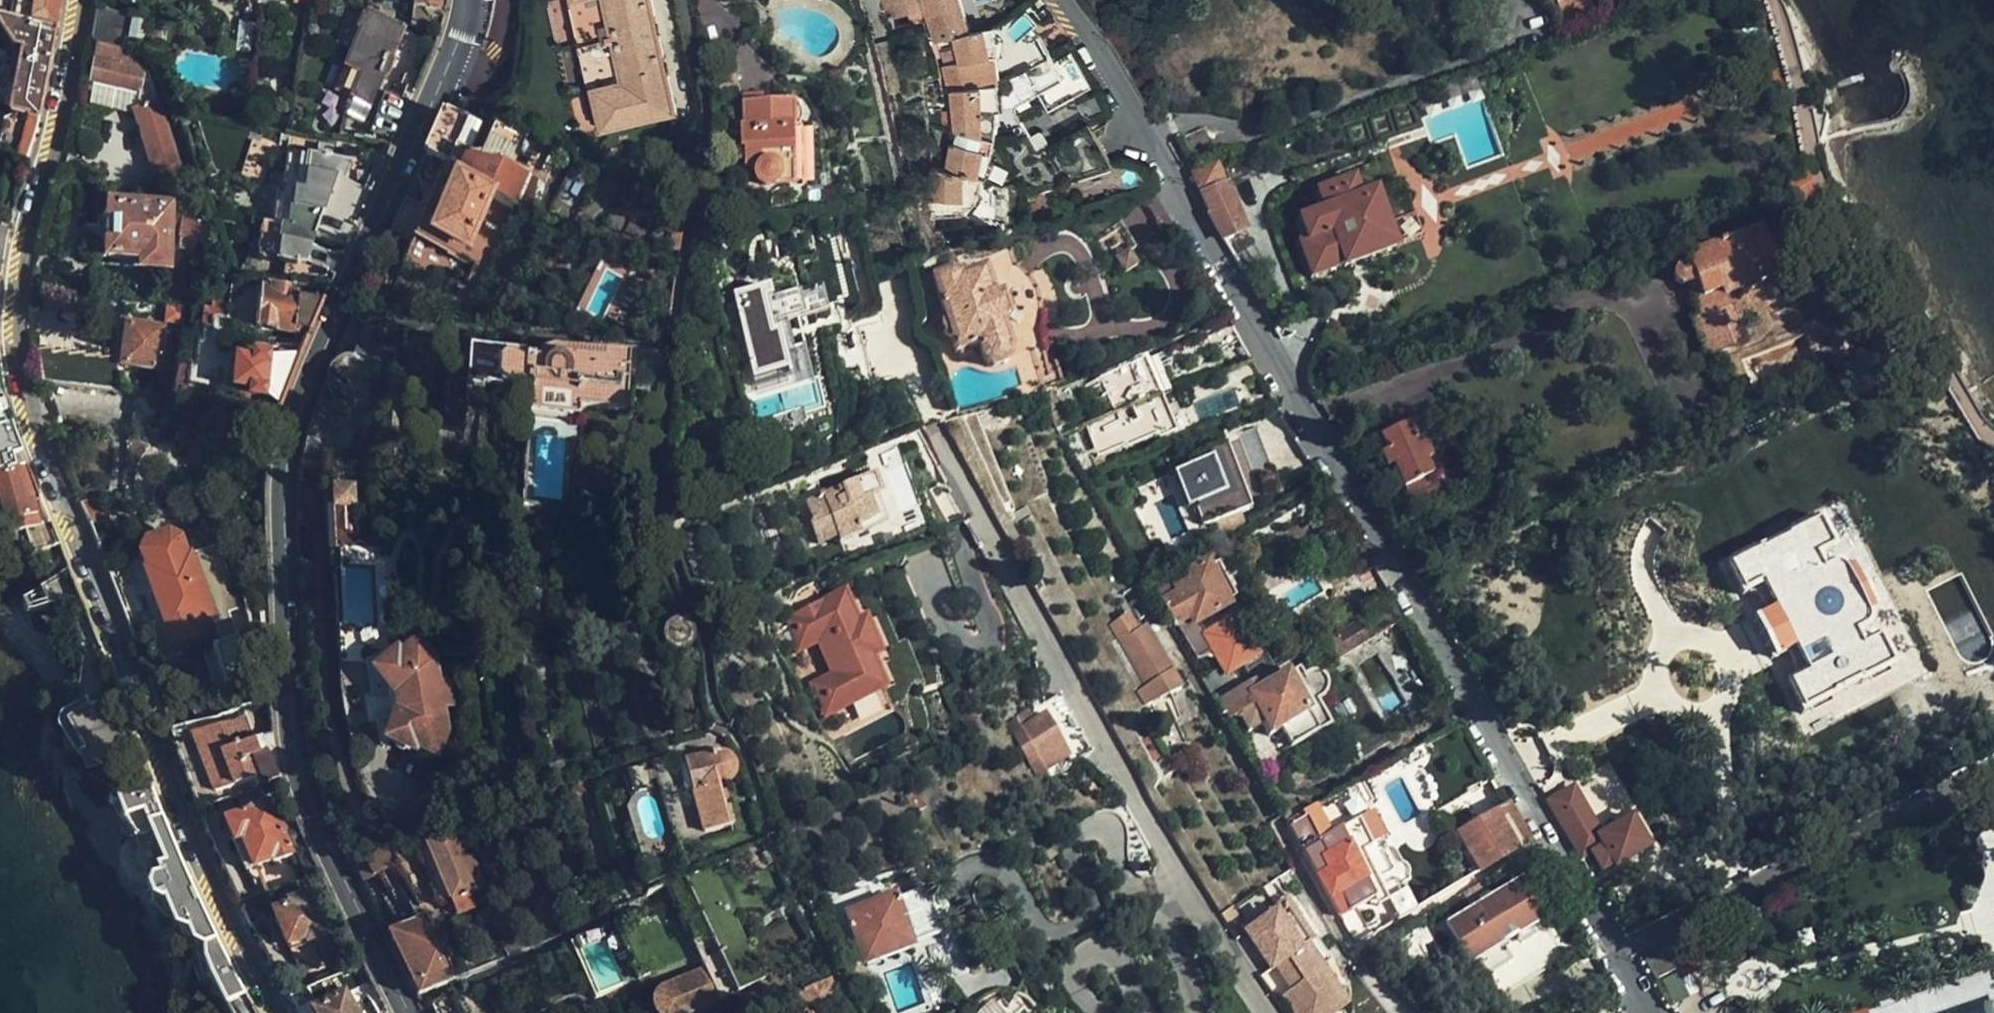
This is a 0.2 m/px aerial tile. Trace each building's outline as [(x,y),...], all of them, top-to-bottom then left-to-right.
[(60,0),(0,0),(0,32),(10,32),(54,40),(60,0)] [(440,0),(414,0),(413,8),(438,12),(440,0)] [(647,0),(550,0),(581,145),(674,124),(647,0)] [(889,24),(923,13),(938,55),(957,52),(958,57),(940,61),(949,93),(951,93),(952,113),(939,115),(940,129),(955,131),(945,172),(930,170),(930,220),(977,228),(980,210),(973,208),(979,202),(983,188),(1000,210),(1024,195),(1028,201),(1037,227),(1050,223),(1126,195),(1110,161),(1090,126),(1039,155),(1015,111),(1062,81),(1027,21),(1010,32),(1019,45),(1005,55),(1002,42),(997,43),(994,30),(972,34),(966,17),(959,19),(952,1),(953,0),(881,0),(889,24)] [(966,17),(961,0),(953,0),(952,1),(959,19),(966,17)] [(88,45),(125,52),(126,45),(159,51),(163,34),(147,30),(148,23),(94,11),(88,45)] [(374,137),(392,143),(409,104),(379,90),(386,74),(382,72),(386,62),(390,64),(405,31),(367,15),(334,92),(381,112),(374,137)] [(28,168),(39,126),(54,40),(10,32),(0,32),(0,161),(28,168)] [(155,173),(179,165),(157,104),(155,105),(147,77),(143,76),(144,62),(118,57),(119,54),(95,50),(86,87),(137,96),(136,104),(137,111),(129,114),(150,175),(155,173)] [(386,74),(390,64),(386,62),(382,72),(386,74)] [(463,96),(455,117),(487,129),(499,97),(480,99),(469,99),(463,96)] [(739,131),(741,148),(744,148),(744,161),(745,168),(755,167),(757,181),(759,185),(771,190),(775,191),(787,191),(794,190),(792,135),(799,135),(801,118),(798,104),(763,106),(763,98),(742,98),(744,130),(739,131)] [(1831,111),(1816,118),(1820,141),(1841,131),(1831,111)] [(487,199),(515,212),(528,179),(512,173),(524,143),(487,129),(455,117),(446,114),(426,158),(445,166),(438,182),(449,189),(453,184),(487,199)] [(1796,153),(1801,150),(1797,127),(1786,132),(1796,153)] [(1203,128),(1178,138),(1187,163),(1213,154),(1203,128)] [(328,199),(361,212),(369,195),(343,185),(351,165),(290,154),(282,193),(328,199)] [(445,166),(426,158),(418,175),(434,191),(438,182),(445,166)] [(1216,161),(1189,171),(1208,216),(1219,242),(1245,231),(1225,182),(1216,161)] [(183,177),(179,165),(155,173),(160,186),(183,177)] [(1822,203),(1805,174),(1787,185),(1804,214),(1822,203)] [(1346,267),(1398,247),(1397,245),(1377,191),(1376,189),(1359,195),(1352,175),(1316,188),(1323,208),(1301,216),(1298,217),(1306,238),(1298,241),(1311,275),(1344,262),(1346,267)] [(411,242),(483,272),(500,232),(476,222),(487,199),(453,184),(449,189),(438,182),(434,191),(430,202),(425,202),(417,206),(405,202),(391,233),(403,238),(408,249),(411,242)] [(1377,191),(1397,245),(1420,236),(1400,182),(1377,191)] [(1294,197),(1301,216),(1323,208),(1316,188),(1294,197)] [(787,207),(787,191),(775,191),(771,190),(771,207),(787,207)] [(272,231),(314,238),(323,216),(355,229),(361,212),(328,199),(282,193),(277,193),(272,231)] [(199,239),(213,242),(200,208),(184,205),(180,237),(199,239)] [(106,259),(139,262),(139,270),(162,271),(162,252),(167,252),(167,212),(108,209),(106,259)] [(1106,262),(1137,248),(1125,221),(1094,235),(1106,262)] [(304,266),(333,277),(342,255),(333,258),(310,247),(314,238),(272,231),(261,229),(256,258),(304,266)] [(1699,316),(1693,319),(1706,356),(1729,348),(1744,341),(1727,295),(1778,276),(1760,229),(1687,256),(1689,263),(1679,266),(1675,269),(1673,274),(1674,278),(1678,283),(1687,285),(1699,316)] [(197,257),(199,239),(180,237),(177,253),(197,257)] [(661,261),(677,264),(680,244),(665,241),(661,261)] [(1130,252),(1117,258),(1122,269),(1135,264),(1130,252)] [(953,268),(934,273),(946,314),(943,321),(944,326),(947,331),(952,332),(957,351),(981,344),(985,359),(987,358),(991,363),(996,366),(1002,365),(1008,362),(1013,349),(1006,325),(1038,332),(1041,317),(1040,301),(1033,283),(1020,265),(995,291),(988,267),(964,274),(963,270),(953,268)] [(774,301),(770,283),(732,292),(754,390),(817,375),(807,333),(793,337),(789,323),(830,314),(825,289),(774,301)] [(294,332),(308,333),(321,303),(295,300),(296,292),(258,289),(254,333),(294,337),(294,332)] [(116,319),(190,328),(192,310),(118,301),(116,319)] [(181,400),(221,404),(230,314),(203,311),(200,342),(195,342),(195,344),(186,343),(174,393),(182,394),(181,400)] [(162,330),(126,327),(121,366),(157,370),(159,355),(166,355),(168,335),(161,334),(162,330)] [(382,331),(364,329),(352,356),(379,359),(382,331)] [(1024,382),(1029,397),(1039,394),(1038,391),(1046,388),(1032,343),(1013,349),(1019,366),(1024,382)] [(36,354),(41,386),(121,394),(114,358),(100,361),(99,356),(85,358),(83,355),(67,357),(67,354),(52,355),(51,351),(36,354)] [(1165,391),(1171,389),(1163,366),(1170,364),(1165,351),(1089,380),(1102,415),(1165,391)] [(276,404),(281,404),(297,359),(279,356),(278,362),(276,404)] [(1831,361),(1835,370),(1847,365),(1843,356),(1831,361)] [(530,393),(529,418),(579,421),(580,411),(626,413),(629,361),(577,358),(577,366),(467,359),(465,391),(530,393)] [(232,399),(267,402),(271,362),(236,359),(232,399)] [(267,402),(276,404),(278,362),(271,362),(267,402)] [(1038,391),(1039,394),(1057,426),(1070,418),(1052,387),(1046,388),(1038,391)] [(1159,437),(1161,441),(1181,434),(1165,391),(1102,415),(1086,421),(1099,456),(1127,446),(1128,449),(1159,437)] [(35,557),(55,551),(46,524),(38,527),(0,392),(0,516),(3,528),(16,525),(20,538),(28,536),(35,557)] [(169,399),(133,395),(128,429),(157,434),(161,412),(168,413),(169,399)] [(579,421),(529,418),(529,427),(579,429),(579,421)] [(1410,422),(1381,434),(1387,450),(1382,452),(1388,467),(1395,464),(1414,505),(1443,491),(1428,460),(1433,458),(1427,443),(1420,446),(1410,422)] [(1254,473),(1240,436),(1229,440),(1230,443),(1243,480),(1273,469),(1272,467),(1254,473)] [(1243,480),(1230,443),(1191,458),(1194,466),(1177,472),(1190,507),(1197,504),(1205,527),(1212,524),(1218,542),(1247,525),(1243,513),(1253,509),(1243,480)] [(874,476),(809,498),(815,514),(812,515),(821,541),(827,538),(835,536),(836,541),(885,522),(878,498),(881,496),(874,476)] [(353,489),(330,490),(334,559),(357,558),(353,489)] [(964,518),(952,490),(924,502),(930,514),(919,519),(927,535),(964,518)] [(78,507),(85,527),(105,527),(95,500),(78,507)] [(1835,541),(1821,512),(1728,558),(1742,587),(1748,584),(1754,588),(1764,599),(1767,607),(1758,611),(1777,649),(1786,644),(1787,647),(1792,660),(1793,668),(1792,674),(1787,677),(1801,706),(1895,659),(1881,630),(1862,640),(1855,627),(1867,620),(1870,615),(1870,611),(1867,607),(1874,604),(1853,561),(1847,564),(1843,560),(1840,558),(1834,557),(1824,562),(1817,550),(1835,541)] [(6,541),(20,538),(16,525),(3,528),(6,541)] [(178,543),(167,538),(145,546),(139,558),(145,575),(143,576),(166,638),(169,637),(173,647),(195,639),(192,631),(211,623),(220,646),(233,641),(227,616),(240,611),(216,549),(185,561),(178,543)] [(145,575),(139,558),(134,557),(120,563),(156,654),(173,647),(169,637),(166,638),(143,576),(145,575)] [(1170,570),(1154,579),(1176,623),(1192,615),(1196,621),(1230,603),(1209,562),(1175,580),(1170,570)] [(404,576),(394,576),(397,613),(414,612),(412,583),(404,584),(404,576)] [(857,622),(845,592),(821,601),(783,617),(788,629),(783,631),(787,640),(792,639),(796,649),(817,641),(830,673),(810,681),(823,713),(849,703),(858,727),(891,713),(881,690),(884,689),(872,659),(880,655),(865,619),(857,622)] [(1371,638),(1403,621),(1391,601),(1366,616),(1369,621),(1363,625),(1371,638)] [(1238,607),(1201,628),(1228,675),(1265,654),(1238,607)] [(1121,640),(1140,630),(1132,616),(1113,626),(1121,640)] [(1337,657),(1371,638),(1363,625),(1369,621),(1366,616),(1328,640),(1337,657)] [(693,643),(694,637),(693,631),(689,625),(684,621),(678,620),(672,621),(665,624),(662,630),(660,636),(661,643),(665,649),(669,652),(676,654),(683,653),(689,649),(693,643)] [(1181,687),(1183,686),(1148,625),(1140,630),(1121,640),(1147,686),(1142,689),(1152,701),(1181,687)] [(932,643),(927,630),(919,634),(924,646),(932,643)] [(260,631),(233,641),(240,662),(260,655),(261,655),(260,631)] [(262,677),(260,655),(240,662),(233,641),(220,646),(207,634),(224,689),(262,677)] [(397,661),(394,655),(377,671),(368,661),(364,664),(371,703),(386,701),(388,714),(373,716),(379,749),(387,753),(391,746),(413,755),(416,750),(436,758),(444,736),(442,723),(450,721),(444,687),(435,689),(433,675),(420,658),(397,661)] [(1256,692),(1251,682),(1218,701),(1229,721),(1238,716),(1256,706),(1265,722),(1273,736),(1281,731),(1290,747),(1334,723),(1303,666),(1256,692)] [(1316,669),(1306,671),(1321,698),(1328,688),(1328,681),(1325,675),(1316,669)] [(1188,699),(1181,687),(1152,701),(1159,715),(1188,699)] [(108,692),(93,698),(103,721),(114,717),(118,715),(108,692)] [(1094,751),(1061,692),(1043,702),(1047,710),(1035,717),(1031,709),(1008,721),(1038,778),(1051,774),(1049,769),(1072,756),(1076,761),(1094,751)] [(86,712),(63,727),(69,745),(74,743),(78,755),(72,757),(77,774),(105,765),(110,776),(132,768),(114,717),(103,721),(93,698),(83,705),(86,712)] [(1256,706),(1238,716),(1247,732),(1265,722),(1256,706)] [(167,737),(167,739),(178,768),(196,762),(210,800),(255,782),(258,789),(279,782),(262,740),(254,743),(245,720),(191,738),(188,730),(167,737)] [(908,755),(901,739),(894,742),(901,758),(908,755)] [(694,795),(719,788),(727,786),(733,779),(735,770),(733,761),(725,754),(715,753),(684,761),(694,795)] [(1049,769),(1051,774),(1053,776),(1076,761),(1072,756),(1049,769)] [(721,795),(719,788),(694,795),(698,809),(687,813),(666,760),(652,765),(674,834),(700,826),(702,837),(733,828),(729,809),(724,811),(723,804),(726,803),(725,794),(721,795)] [(1290,824),(1342,914),(1375,897),(1366,879),(1369,878),(1357,855),(1366,851),(1388,839),(1374,811),(1372,812),(1357,782),(1330,798),(1319,804),(1311,809),(1304,813),(1305,817),(1290,824)] [(1319,804),(1330,798),(1326,791),(1313,793),(1319,804)] [(204,967),(224,1011),(243,1001),(231,979),(214,946),(210,947),(169,849),(147,793),(129,800),(126,792),(111,797),(121,825),(124,825),(135,844),(147,837),(165,879),(153,884),(146,895),(150,904),(164,910),(175,935),(188,940),(193,950),(205,954),(204,967)] [(1273,795),(1278,803),(1286,798),(1278,792),(1273,795)] [(1548,802),(1580,858),(1606,844),(1618,865),(1650,847),(1633,818),(1604,835),(1583,799),(1571,806),(1564,794),(1548,802)] [(1278,803),(1289,822),(1301,815),(1297,807),(1296,805),(1286,798),(1278,803)] [(1301,815),(1304,813),(1311,809),(1307,802),(1297,807),(1301,815)] [(1481,870),(1531,842),(1509,805),(1460,832),(1470,851),(1474,858),(1481,870)] [(222,830),(243,878),(269,866),(271,870),(291,860),(282,838),(279,839),(266,806),(254,811),(254,814),(222,830)] [(464,825),(453,829),(454,833),(459,845),(464,843),(472,862),(479,860),(464,825)] [(459,845),(454,833),(425,846),(449,902),(457,919),(473,911),(466,898),(484,890),(472,862),(464,843),(459,845)] [(449,902),(425,846),(416,850),(439,906),(449,902)] [(392,850),(352,866),(362,886),(401,868),(392,850)] [(1379,904),(1389,898),(1366,851),(1357,855),(1369,878),(1366,879),(1375,897),(1379,904)] [(1474,858),(1470,851),(1463,855),(1467,862),(1474,858)] [(704,870),(666,887),(704,969),(707,975),(674,991),(685,1012),(692,1012),(756,983),(704,870)] [(256,880),(229,891),(237,909),(264,897),(256,880)] [(1547,918),(1525,880),(1447,925),(1469,963),(1480,956),(1504,942),(1519,934),(1532,926),(1547,918)] [(1483,881),(1465,891),(1471,903),(1489,893),(1483,881)] [(895,900),(877,906),(871,892),(846,901),(844,896),(830,901),(860,986),(875,981),(871,969),(915,953),(913,948),(942,937),(926,893),(910,899),(904,882),(890,887),(895,900)] [(291,910),(273,918),(286,950),(303,942),(305,946),(326,937),(309,898),(289,906),(291,910)] [(265,905),(242,916),(252,939),(275,928),(265,905)] [(1289,905),(1247,931),(1249,934),(1237,941),(1260,976),(1282,962),(1297,987),(1288,992),(1301,1012),(1330,1012),(1345,1004),(1308,945),(1312,943),(1289,905)] [(409,973),(403,975),(417,1003),(427,998),(453,985),(421,917),(390,931),(409,973)] [(1686,945),(1672,951),(1685,976),(1732,953),(1720,928),(1713,931),(1709,924),(1682,937),(1686,945)] [(1538,936),(1532,926),(1519,934),(1525,943),(1538,936)] [(1514,959),(1504,942),(1480,956),(1489,974),(1514,959)] [(704,969),(660,990),(654,995),(650,1004),(651,1012),(685,1012),(674,991),(707,975),(704,969)] [(798,1011),(838,994),(832,979),(792,998),(798,1011)] [(427,998),(435,1012),(479,1012),(462,980),(453,985),(427,998)] [(309,991),(287,1004),(292,1012),(354,1012),(343,995),(320,1009),(309,991)] [(243,1001),(224,1011),(225,1012),(250,1012),(243,1001)] [(779,1004),(767,1010),(768,1012),(784,1012),(779,1004)]
